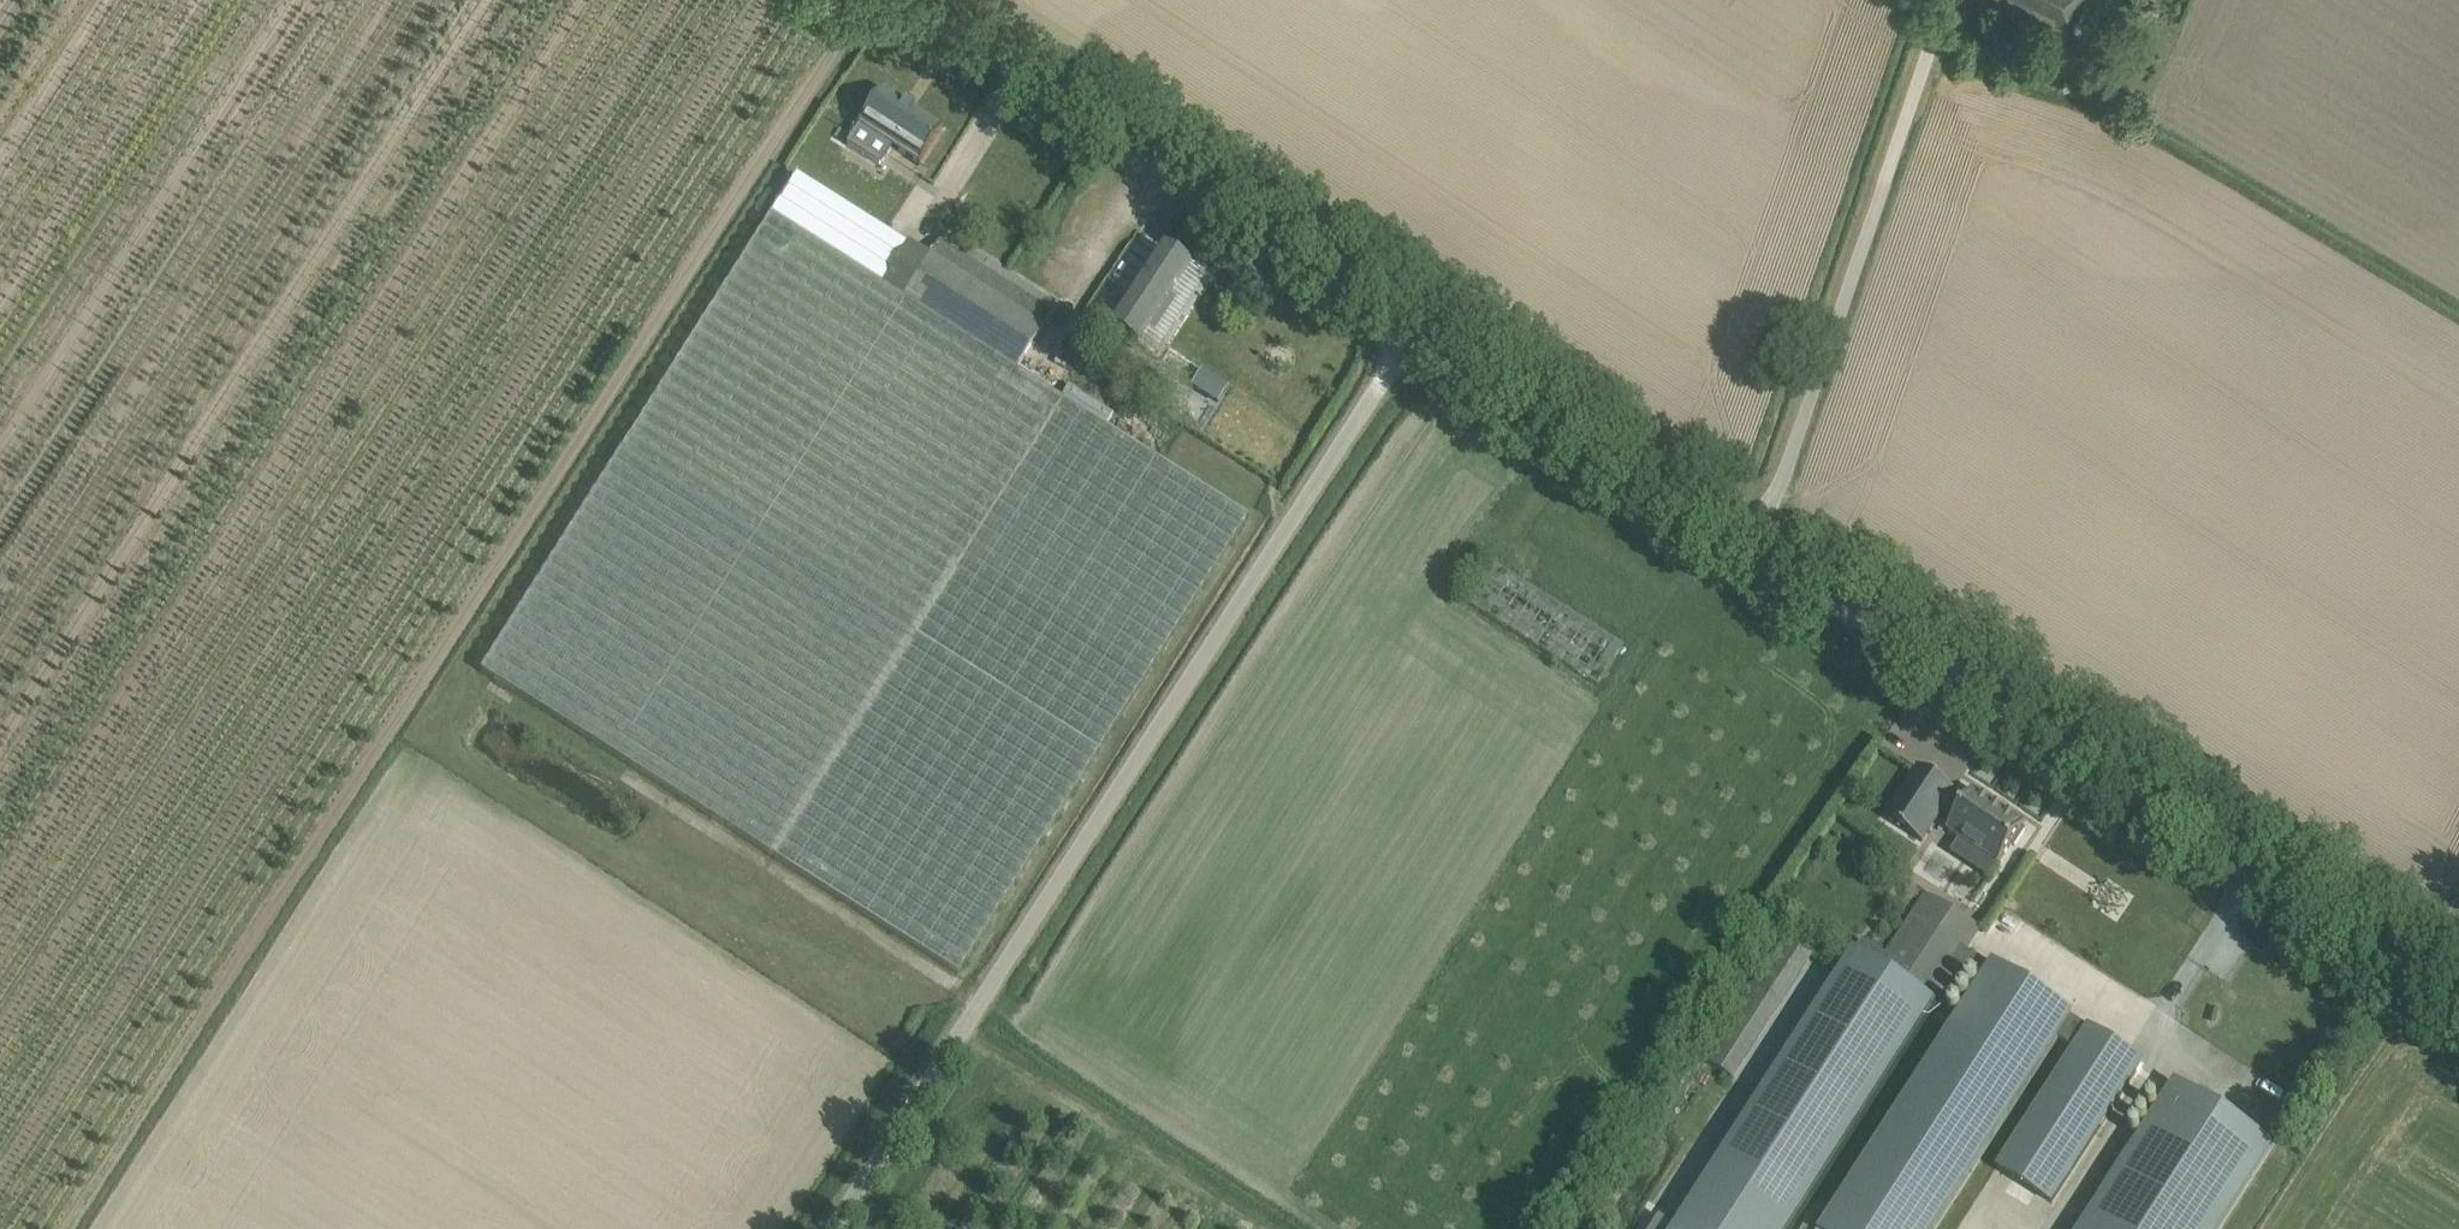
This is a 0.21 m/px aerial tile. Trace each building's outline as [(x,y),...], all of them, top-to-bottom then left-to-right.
[(2063,41),(2083,0),(1979,0),(2063,41)] [(880,164),(892,145),(919,162),(941,128),(882,90),(860,124),(860,125),(848,143),(880,164)] [(908,245),(877,225),(798,174),(785,194),(771,215),(622,449),(481,672),(774,859),(938,960),(958,973),(1248,515),(1228,502),(1016,371),(1057,306),(944,234),(929,257),(908,244),(908,245)] [(1161,245),(1107,325),(1136,344),(1148,326),(1156,331),(1176,301),(1168,295),(1189,264),(1161,245)] [(1228,387),(1203,371),(1192,387),(1217,404),(1228,387)] [(1600,686),(1626,647),(1488,561),(1463,600),(1600,686)] [(1956,791),(1918,766),(1885,817),(1922,842),(1942,811),(1954,819),(1947,830),(1978,850),(1978,849),(1977,848),(1979,845),(1999,859),(1998,861),(1996,861),(1996,862),(1998,864),(2012,843),(2015,845),(2025,830),(2022,828),(2024,824),(1973,790),(1964,804),(1952,797),(1956,791)] [(1796,1218),(1959,964),(1981,978),(1832,1211),(1824,1222),(1820,1228),(1934,1228),(2057,1037),(2074,1047),(1995,1170),(2051,1206),(2143,1063),(2126,1052),(2127,1051),(2072,1015),(2071,1017),(2047,1001),(2048,1000),(1993,964),(1992,966),(1974,954),(1976,951),(1970,947),(1968,949),(1968,948),(1957,941),(1970,921),(1927,893),(1914,914),(1901,934),(1887,955),(1863,939),(1681,1221),(1674,1216),(1670,1223),(1669,1224),(1676,1228),(1789,1228),(1796,1218)] [(1783,934),(1702,1059),(1720,1070),(1717,1076),(1727,1083),(1732,1077),(1734,1079),(1774,1018),(1772,1016),(1813,953),(1783,934)] [(2273,1146),(2175,1082),(2081,1228),(2220,1228),(2273,1146)]
